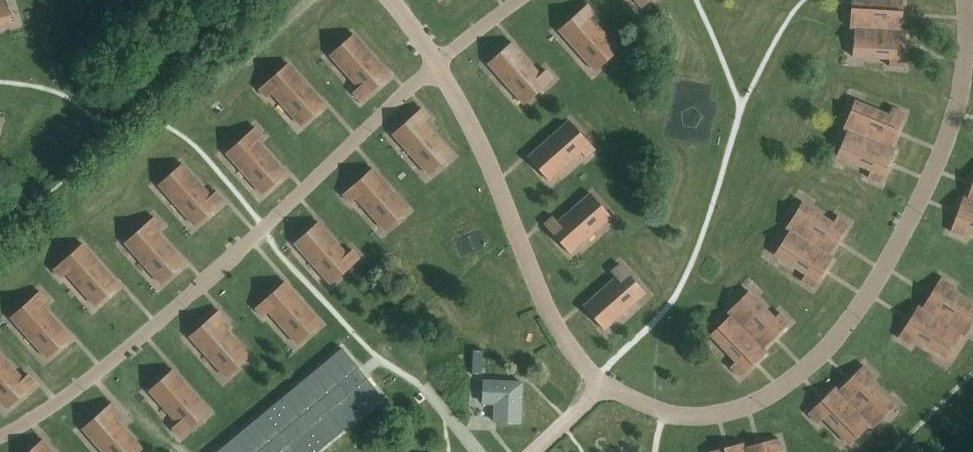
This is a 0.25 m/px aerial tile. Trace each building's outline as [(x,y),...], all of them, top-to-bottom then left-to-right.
[(13,24),(12,22),(11,23),(7,8),(4,9),(2,0),(0,0),(0,27),(13,24)] [(850,27),(905,30),(905,29),(900,29),(901,2),(903,2),(903,0),(902,0),(902,1),(889,0),(852,0),(852,14),(854,14),(854,27),(850,26),(850,27)] [(587,5),(588,4),(587,3),(558,29),(559,30),(560,29),(595,68),(594,70),(595,71),(619,49),(618,49),(616,50),(589,18),(595,12),(594,11),(593,12),(594,13),(588,18),(581,9),(587,4),(587,5)] [(905,30),(850,27),(858,28),(857,40),(855,40),(854,55),(853,55),(852,56),(889,58),(889,66),(890,66),(890,58),(903,59),(902,66),(903,66),(904,58),(902,58),(904,31),(905,31),(905,30)] [(353,92),(354,93),(355,92),(354,91),(360,86),(367,94),(361,99),(360,100),(361,101),(390,75),(389,74),(388,75),(353,35),(354,34),(353,33),(329,54),(330,55),(332,54),(360,86),(353,92)] [(545,71),(546,70),(545,69),(539,75),(511,44),(512,42),(511,41),(487,63),(488,64),(490,62),(525,102),(523,103),(524,104),(553,78),(552,77),(551,78),(552,79),(546,84),(539,75),(545,70),(545,71)] [(259,88),(260,89),(260,88),(266,83),(273,91),(267,96),(267,95),(266,96),(267,97),(273,91),(301,123),(300,124),(301,125),(324,104),(324,103),(322,104),(287,65),(289,64),(288,63),(259,88)] [(843,127),(895,149),(895,148),(890,146),(900,121),(901,121),(905,113),(904,113),(901,120),(889,115),(892,108),(891,108),(889,115),(855,100),(854,101),(855,102),(849,116),(852,117),(847,128),(844,127),(843,127)] [(421,109),(422,108),(421,107),(392,133),(393,134),(394,133),(429,173),(428,174),(429,175),(452,154),(451,153),(450,154),(422,122),(429,116),(428,115),(427,116),(428,117),(422,122),(415,114),(420,109),(421,109)] [(593,149),(594,150),(595,149),(569,120),(568,121),(569,122),(530,157),(529,156),(528,157),(549,180),(550,179),(548,178),(580,150),(586,157),(587,156),(586,155),(585,156),(580,150),(589,143),(594,148),(593,149)] [(255,128),(256,127),(255,126),(226,152),(227,153),(228,152),(263,191),(262,193),(262,194),(286,173),(285,172),(284,173),(256,141),(263,135),(262,134),(261,135),(262,136),(256,141),(249,133),(254,128),(255,128)] [(895,149),(843,127),(843,128),(851,131),(846,142),(844,141),(838,155),(837,155),(836,156),(870,170),(868,177),(871,170),(883,175),(880,182),(881,182),(884,174),(883,174),(893,149),(895,149)] [(216,193),(217,192),(216,191),(209,197),(181,165),(183,164),(182,163),(158,184),(159,185),(160,184),(195,223),(194,224),(195,225),(224,200),(223,199),(222,199),(223,200),(217,205),(210,197),(215,192),(216,193)] [(343,193),(344,194),(345,194),(344,193),(350,188),(357,196),(351,201),(351,200),(350,201),(351,202),(357,196),(386,228),(384,229),(385,230),(409,209),(408,208),(407,209),(371,170),(373,168),(372,167),(343,193)] [(963,196),(962,196),(962,197),(972,200),(972,183),(968,198),(963,196)] [(546,224),(545,223),(544,224),(570,253),(571,252),(570,251),(609,216),(610,217),(611,216),(590,193),(589,194),(590,195),(559,223),(553,216),(552,217),(553,218),(553,217),(558,223),(550,230),(545,225),(546,224)] [(962,197),(963,198),(954,223),(953,223),(950,231),(951,231),(953,224),(965,229),(963,236),(964,236),(966,229),(972,231),(972,200),(962,197)] [(786,227),(833,257),(833,256),(828,253),(843,230),(844,231),(849,224),(848,223),(844,230),(834,223),(838,217),(837,216),(833,222),(802,202),(801,203),(802,204),(794,217),(796,218),(790,228),(786,226),(786,227)] [(154,218),(155,217),(154,216),(125,242),(125,243),(127,242),(162,281),(160,283),(161,283),(185,263),(184,262),(183,263),(155,231),(162,225),(161,224),(160,225),(160,226),(155,231),(147,222),(153,217),(154,218)] [(352,251),(353,250),(352,249),(345,255),(317,224),(319,222),(318,221),(294,242),(295,243),(296,242),(331,282),(330,283),(331,284),(360,258),(359,257),(358,258),(359,259),(353,264),(345,255),(351,250),(352,251)] [(833,257),(786,227),(793,232),(786,242),(784,241),(776,253),(775,253),(774,254),(805,274),(801,280),(802,280),(806,274),(816,281),(812,287),(813,288),(818,280),(817,280),(832,257),(833,257)] [(53,269),(54,270),(55,269),(54,268),(60,263),(68,271),(62,276),(61,276),(60,277),(61,278),(68,272),(96,303),(95,304),(95,305),(119,284),(118,283),(117,284),(82,245),(83,244),(82,243),(53,269)] [(613,272),(612,271),(611,271),(617,278),(585,306),(584,305),(583,306),(604,329),(605,329),(604,327),(643,292),(644,294),(645,293),(620,264),(619,264),(619,265),(620,265),(625,271),(617,278),(612,272),(613,272)] [(918,305),(917,306),(965,335),(962,333),(968,323),(970,324),(972,319),(972,306),(949,291),(953,285),(952,284),(948,291),(937,284),(941,278),(940,277),(936,284),(937,285),(922,308),(918,305)] [(255,307),(256,308),(257,307),(256,307),(262,301),(270,310),(264,315),(263,314),(262,315),(263,316),(270,310),(298,341),(297,342),(298,343),(321,322),(320,321),(319,322),(284,283),(285,282),(284,281),(255,307)] [(40,292),(41,292),(40,291),(11,316),(11,317),(13,316),(48,356),(46,357),(47,358),(71,337),(70,336),(69,337),(41,305),(48,300),(47,299),(46,299),(46,300),(41,305),(33,297),(39,292),(40,292)] [(728,311),(766,351),(767,351),(763,347),(782,328),(783,329),(789,323),(789,322),(784,327),(775,318),(780,313),(780,312),(774,317),(749,291),(748,292),(749,293),(738,303),(739,305),(731,313),(728,311)] [(965,335),(917,306),(918,307),(903,330),(902,329),(898,337),(899,337),(903,331),(913,338),(909,344),(910,344),(914,338),(945,358),(946,357),(945,356),(953,343),(951,342),(957,332),(964,336),(965,335)] [(218,311),(219,311),(218,310),(189,336),(190,336),(191,335),(226,375),(225,376),(226,377),(250,356),(249,355),(247,356),(220,324),(226,319),(225,318),(224,318),(225,319),(219,324),(212,316),(218,311)] [(766,351),(728,311),(727,311),(733,317),(724,326),(723,324),(712,335),(711,334),(710,334),(735,361),(730,366),(731,367),(736,362),(745,370),(740,376),(746,371),(745,370),(765,351),(766,352),(766,351)] [(216,451),(317,451),(383,397),(342,347),(216,451)] [(29,375),(28,374),(21,380),(0,356),(0,398),(7,406),(6,407),(7,408),(36,383),(35,382),(34,382),(35,383),(29,388),(22,380),(27,375),(28,375),(29,375)] [(834,388),(873,428),(870,425),(879,416),(881,418),(892,408),(893,409),(894,408),(868,381),(874,376),(873,375),(868,381),(859,371),(864,366),(858,372),(839,391),(835,387),(834,388)] [(180,434),(179,435),(180,436),(209,410),(208,409),(207,410),(172,371),(173,370),(172,369),(148,390),(149,391),(151,390),(179,421),(172,427),(173,428),(174,427),(173,427),(179,422),(186,430),(181,435),(180,434)] [(495,403),(494,421),(520,422),(522,382),(484,381),(483,403),(495,403)] [(872,428),(873,428),(834,388),(835,389),(815,408),(814,407),(808,413),(814,408),(822,417),(817,422),(818,423),(823,418),(849,445),(849,444),(848,443),(860,433),(858,431),(866,422),(872,428)] [(112,403),(111,402),(82,428),(83,429),(84,428),(106,451),(138,451),(142,448),(142,447),(140,448),(112,417),(119,411),(118,410),(117,411),(118,411),(112,417),(105,408),(110,403),(111,404),(112,403)] [(741,443),(744,451),(774,451),(771,440),(778,439),(778,438),(770,440),(770,441),(743,448),(742,443),(741,443)] [(42,441),(43,440),(42,439),(28,451),(52,451),(42,441)] [(741,443),(741,444),(715,451),(714,450),(706,451),(709,451),(713,451),(714,451),(744,451),(741,443)]
